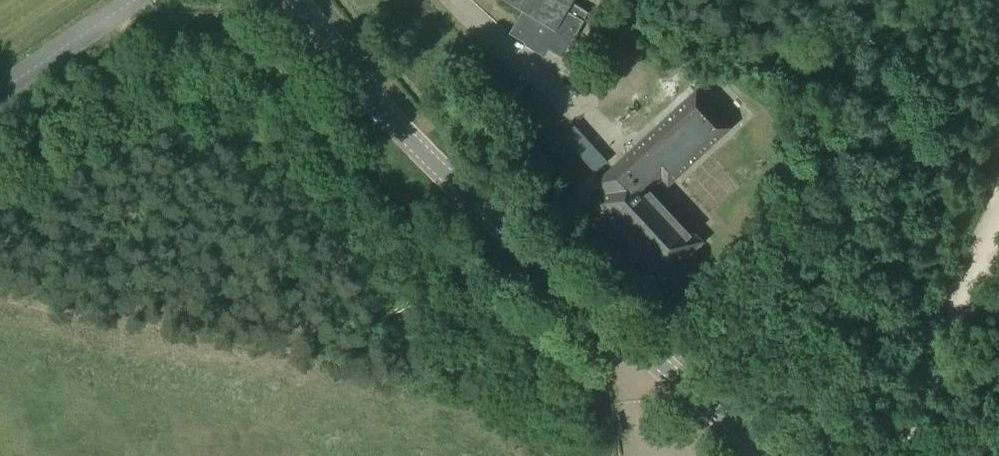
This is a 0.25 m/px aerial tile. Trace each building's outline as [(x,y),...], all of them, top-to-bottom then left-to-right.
[(524,12),(512,32),(535,46),(533,48),(544,54),(548,47),(562,56),(584,18),(577,14),(580,9),(572,5),(575,0),(503,0),(524,12)] [(602,191),(591,201),(631,247),(626,251),(646,273),(650,269),(659,279),(700,243),(650,187),(660,178),(667,185),(731,128),(697,90),(594,181),(602,191)]
